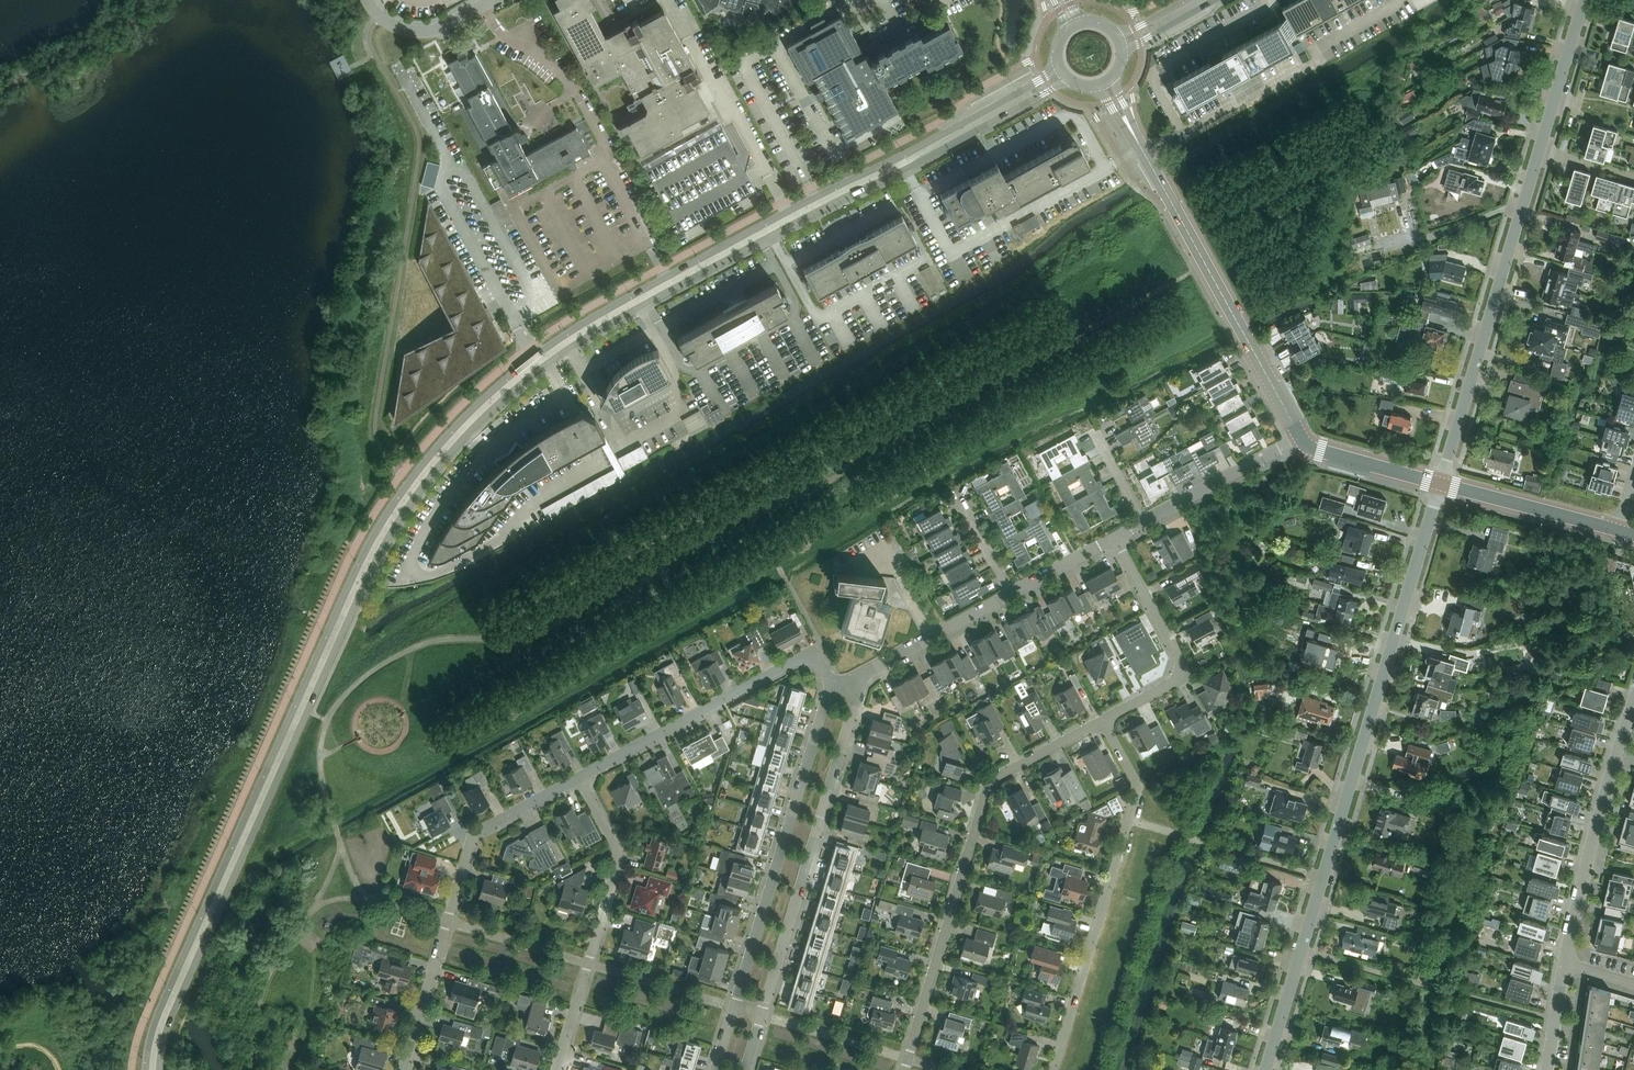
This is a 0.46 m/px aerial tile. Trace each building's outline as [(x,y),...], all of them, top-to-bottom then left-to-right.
[(560,9),(556,12),(584,63),(583,63),(589,73),(594,82),(597,81),(598,83),(621,70),(636,98),(640,96),(646,107),(644,113),(627,123),(627,122),(617,128),(620,134),(627,130),(640,153),(641,154),(669,139),(668,137),(666,133),(708,110),(692,82),(699,78),(662,10),(645,19),(643,16),(637,19),(636,19),(604,36),(589,9),(595,6),(592,0),(555,0),(560,9)] [(795,2),(794,0),(700,0),(706,11),(717,5),(742,12),(748,24),(763,15),(762,12),(769,9),(772,15),(795,2)] [(1298,33),(1359,0),(1297,0),(1284,8),(1288,15),(1285,19),(1294,37),(1298,33)] [(1418,10),(1436,0),(1413,0),(1418,10)] [(1515,15),(1531,20),(1532,17),(1533,16),(1535,12),(1534,11),(1535,7),(1519,3),(1515,3),(1513,0),(1507,0),(1494,7),(1498,14),(1507,9),(1506,8),(1513,7),(1516,8),(1516,14),(1515,15)] [(1484,18),(1496,12),(1493,7),(1481,14),(1484,18)] [(1528,31),(1531,20),(1515,15),(1515,16),(1514,16),(1513,22),(1513,23),(1511,23),(1507,26),(1505,34),(1518,36),(1519,31),(1521,31),(1522,29),(1528,31)] [(1620,16),(1610,47),(1627,52),(1633,27),(1633,20),(1620,16)] [(840,17),(839,17),(789,45),(788,45),(788,46),(787,46),(787,47),(787,48),(787,49),(805,81),(806,82),(807,83),(808,83),(809,83),(814,80),(846,138),(897,110),(883,84),(890,80),(890,81),(924,63),(926,67),(961,48),(948,24),(921,39),(919,34),(870,61),(866,55),(861,58),(859,55),(860,54),(861,54),(861,53),(861,52),(861,51),(861,50),(843,18),(842,17),(841,17),(840,17)] [(1183,111),(1295,49),(1291,41),(1294,37),(1285,19),(1281,24),(1281,23),(1222,55),(1223,55),(1221,56),(1220,54),(1219,54),(1217,52),(1211,55),(1213,58),(1211,58),(1213,61),(1211,61),(1176,81),(1181,90),(1174,94),(1183,111)] [(1427,32),(1431,38),(1436,34),(1432,28),(1427,32)] [(1499,40),(1496,33),(1484,40),(1487,46),(1499,40)] [(1489,62),(1503,57),(1519,62),(1519,60),(1521,61),(1523,53),(1522,52),(1522,50),(1513,47),(1515,39),(1503,38),(1499,40),(1487,46),(1486,47),(1489,62)] [(1307,51),(1301,42),(1294,46),(1299,56),(1307,51)] [(468,58),(465,51),(464,51),(464,50),(463,50),(462,49),(461,49),(460,49),(459,50),(458,50),(457,51),(457,52),(457,53),(457,54),(457,55),(457,56),(458,57),(447,62),(467,98),(468,98),(471,103),(466,106),(491,151),(493,150),(497,158),(483,166),(494,187),(499,184),(501,187),(503,185),(509,196),(568,164),(567,161),(588,149),(576,127),(526,155),(516,137),(519,135),(520,134),(520,133),(521,132),(521,131),(521,130),(520,129),(520,128),(519,128),(518,127),(517,127),(516,127),(515,127),(514,127),(511,129),(488,87),(492,85),(475,54),(468,58)] [(1300,55),(1304,62),(1310,58),(1306,52),(1300,55)] [(1516,73),(1519,62),(1503,57),(1489,62),(1482,65),(1485,81),(1493,77),(1506,79),(1507,73),(1509,74),(1510,71),(1516,73)] [(1422,72),(1430,68),(1427,62),(1419,66),(1422,72)] [(1633,76),(1633,70),(1612,63),(1607,79),(1631,86),(1633,76)] [(1607,79),(1602,94),(1626,101),(1631,86),(1607,79)] [(1232,90),(1237,100),(1256,90),(1250,80),(1232,90)] [(1495,87),(1494,97),(1511,97),(1511,88),(1495,87)] [(1507,101),(1489,96),(1486,95),(1487,92),(1475,88),(1472,96),(1468,94),(1460,98),(1464,105),(1468,107),(1466,113),(1480,117),(1482,109),(1486,110),(1487,112),(1490,113),(1492,112),(1504,116),(1506,110),(1504,110),(1507,101)] [(1414,89),(1404,95),(1400,109),(1419,99),(1414,89)] [(1406,110),(1398,114),(1404,124),(1412,119),(1406,110)] [(1463,137),(1461,141),(1492,150),(1493,145),(1494,145),(1496,140),(1495,139),(1495,137),(1488,135),(1492,122),(1475,118),(1462,125),(1463,125),(1478,130),(1474,141),(1470,140),(1470,139),(1463,137)] [(1411,124),(1402,130),(1405,135),(1414,129),(1411,124)] [(1593,140),(1613,146),(1617,131),(1597,125),(1594,124),(1590,139),(1593,140)] [(1585,155),(1588,156),(1605,161),(1609,146),(1613,147),(1613,146),(1593,140),(1590,139),(1585,155)] [(998,200),(1003,210),(1088,163),(1079,147),(1077,144),(1075,142),(1074,141),(1071,140),(1070,140),(1067,141),(1065,141),(1059,144),(1003,175),(996,163),(988,168),(940,195),(956,223),(996,202),(998,200)] [(1488,164),(1492,150),(1461,141),(1457,154),(1451,153),(1434,160),(1439,167),(1452,163),(1462,165),(1464,158),(1469,160),(1469,158),(1475,160),(1474,161),(1485,164),(1485,163),(1488,164)] [(440,165),(428,162),(422,184),(434,188),(440,165)] [(940,172),(946,169),(944,165),(931,171),(935,179),(942,176),(940,172)] [(1465,172),(1450,168),(1446,181),(1461,186),(1461,188),(1463,188),(1463,189),(1467,190),(1468,190),(1481,193),(1484,183),(1476,181),(1477,176),(1465,173),(1465,172)] [(1581,204),(1591,173),(1575,168),(1565,200),(1581,204)] [(1591,193),(1600,196),(1596,209),(1612,213),(1620,184),(1621,182),(1597,175),(1596,177),(1591,193)] [(1403,176),(1395,178),(1399,193),(1407,190),(1403,176)] [(1373,204),(1392,199),(1388,183),(1360,190),(1365,207),(1373,205),(1373,204)] [(1627,218),(1632,201),(1633,201),(1633,188),(1620,184),(1612,213),(1627,218)] [(501,199),(491,205),(502,224),(512,219),(501,199)] [(445,383),(440,373),(501,340),(502,338),(430,208),(421,261),(457,326),(407,354),(406,354),(396,421),(445,383)] [(1588,220),(1567,214),(1566,219),(1586,225),(1588,220)] [(1023,230),(1017,233),(1018,236),(1040,224),(1034,215),(1020,223),(1023,230)] [(803,270),(817,296),(916,242),(902,216),(803,270)] [(1013,227),(1017,233),(1023,230),(1020,223),(1013,227)] [(1558,241),(1559,241),(1560,241),(1576,246),(1585,249),(1595,252),(1597,245),(1583,241),(1580,243),(1578,242),(1581,231),(1564,226),(1563,228),(1562,228),(1558,241)] [(1617,235),(1599,229),(1596,238),(1614,244),(1617,235)] [(1354,248),(1372,242),(1369,233),(1351,239),(1354,248)] [(1585,249),(1576,246),(1560,241),(1559,241),(1559,244),(1558,244),(1556,250),(1560,251),(1558,256),(1574,261),(1573,267),(1583,270),(1594,274),(1597,267),(1587,258),(1583,257),(1585,249)] [(1441,277),(1441,276),(1461,282),(1466,266),(1447,260),(1450,253),(1431,253),(1431,262),(1434,277),(1441,277)] [(929,267),(920,272),(932,293),(941,288),(929,267)] [(1547,281),(1547,283),(1564,288),(1573,291),(1575,283),(1581,285),(1584,277),(1583,276),(1584,271),(1573,268),(1571,274),(1551,268),(1549,275),(1548,276),(1546,280),(1547,281)] [(1377,280),(1361,283),(1362,290),(1378,289),(1377,280)] [(1573,291),(1564,288),(1547,283),(1542,298),(1566,305),(1568,299),(1572,300),(1575,292),(1573,291)] [(687,348),(695,362),(786,312),(778,298),(782,296),(776,285),(677,339),(683,350),(687,348)] [(1425,298),(1422,309),(1418,308),(1416,315),(1428,319),(1430,312),(1432,312),(1432,311),(1451,316),(1456,301),(1450,300),(1452,295),(1438,291),(1427,288),(1424,297),(1425,298)] [(1358,294),(1350,294),(1351,312),(1359,312),(1358,294)] [(1632,306),(1629,296),(1616,300),(1619,311),(1632,306)] [(1572,305),(1570,313),(1585,318),(1587,309),(1572,305)] [(1601,333),(1604,323),(1585,318),(1570,313),(1568,313),(1565,322),(1600,332),(1601,333)] [(1412,330),(1424,333),(1422,340),(1426,342),(1424,347),(1436,350),(1438,345),(1442,346),(1446,331),(1426,326),(1428,319),(1416,315),(1412,330)] [(1308,326),(1310,325),(1306,317),(1280,331),(1285,340),(1273,347),(1274,348),(1293,337),(1295,342),(1299,340),(1314,332),(1313,331),(1312,332),(1308,326)] [(1533,323),(1530,333),(1546,338),(1545,341),(1555,344),(1564,346),(1564,345),(1570,326),(1545,319),(1542,326),(1533,323)] [(1616,331),(1615,336),(1623,338),(1625,329),(1616,331)] [(1564,346),(1555,344),(1545,341),(1546,338),(1530,333),(1526,347),(1539,351),(1538,353),(1541,354),(1541,356),(1555,360),(1551,376),(1564,379),(1569,363),(1563,361),(1568,346),(1564,345),(1564,346)] [(1300,342),(1297,345),(1299,349),(1280,359),(1280,360),(1293,353),(1297,362),(1285,369),(1323,348),(1319,341),(1317,342),(1314,336),(1316,335),(1315,334),(1300,342)] [(610,383),(606,389),(600,401),(613,408),(670,376),(657,351),(658,351),(658,350),(652,351),(651,352),(647,353),(644,354),(640,356),(636,358),(632,360),(629,362),(626,365),(623,367),(620,370),(617,373),(614,377),(611,380),(610,383)] [(1203,389),(1207,387),(1206,387),(1227,375),(1227,376),(1232,373),(1228,366),(1223,368),(1218,359),(1222,357),(1221,357),(1194,372),(1201,384),(1203,389)] [(1363,358),(1362,365),(1370,366),(1371,359),(1363,358)] [(1380,380),(1397,383),(1399,374),(1382,370),(1382,372),(1380,379),(1380,380)] [(1425,394),(1428,380),(1399,374),(1398,380),(1407,382),(1405,390),(1425,394)] [(1213,405),(1216,404),(1216,403),(1237,392),(1241,390),(1237,382),(1233,385),(1227,376),(1227,375),(1206,387),(1207,387),(1212,397),(1209,398),(1213,405)] [(1545,388),(1511,378),(1506,395),(1511,396),(1506,411),(1525,417),(1528,406),(1540,406),(1545,388)] [(1621,404),(1633,408),(1633,388),(1624,385),(1622,392),(1624,393),(1621,404)] [(1242,402),(1237,392),(1216,403),(1216,404),(1221,413),(1218,415),(1222,422),(1225,420),(1246,409),(1251,406),(1247,399),(1242,402)] [(1127,412),(1134,425),(1134,426),(1148,418),(1147,417),(1153,413),(1145,398),(1141,399),(1140,397),(1109,414),(1112,420),(1127,412)] [(1407,431),(1411,417),(1392,411),(1396,400),(1382,398),(1379,408),(1386,410),(1382,424),(1407,431)] [(707,403),(700,407),(704,414),(710,410),(707,403)] [(1175,417),(1181,413),(1175,404),(1169,407),(1175,417)] [(1614,421),(1627,425),(1633,427),(1633,425),(1633,408),(1621,404),(1618,415),(1615,414),(1614,421)] [(1251,418),(1246,409),(1225,420),(1230,430),(1227,432),(1231,439),(1255,425),(1255,426),(1260,423),(1256,416),(1251,418)] [(715,410),(705,416),(711,426),(720,421),(715,410)] [(445,560),(477,543),(517,484),(589,445),(594,442),(599,439),(605,436),(594,418),(581,411),(577,413),(571,416),(565,418),(560,421),(555,424),(550,427),(545,429),(541,432),(537,435),(529,441),(521,446),(517,449),(511,454),(509,451),(494,459),(499,465),(493,470),(488,475),(484,480),(479,484),(475,489),(471,494),(467,499),(463,504),(452,519),(449,524),(446,529),(443,534),(440,540),(435,548),(432,553),(430,557),(429,559),(429,560),(432,561),(434,562),(435,562),(437,562),(439,562),(440,562),(442,561),(443,561),(445,560)] [(708,426),(699,411),(683,419),(691,435),(708,426)] [(1149,420),(1148,418),(1134,426),(1134,425),(1116,435),(1119,441),(1134,433),(1141,446),(1155,439),(1146,421),(1149,420)] [(1607,426),(1604,437),(1625,444),(1629,432),(1625,431),(1627,425),(1614,421),(1607,419),(1605,426),(1607,426)] [(1574,421),(1572,427),(1579,429),(1581,423),(1574,421)] [(1174,425),(1168,432),(1170,436),(1178,431),(1174,425)] [(1261,436),(1255,426),(1255,425),(1231,439),(1235,445),(1238,444),(1243,453),(1252,448),(1251,445),(1257,442),(1255,438),(1261,436)] [(1219,446),(1219,445),(1218,445),(1212,433),(1201,439),(1200,437),(1199,438),(1203,445),(1189,452),(1193,459),(1193,460),(1200,472),(1219,461),(1212,449),(1219,446)] [(1082,455),(1075,443),(1078,441),(1075,434),(1038,454),(1052,480),(1089,460),(1085,453),(1085,454),(1082,455)] [(614,468),(541,509),(547,518),(625,474),(605,436),(599,439),(614,468)] [(1604,450),(1602,456),(1617,460),(1618,454),(1622,455),(1625,444),(1604,437),(1600,449),(1604,450)] [(1225,442),(1219,445),(1219,446),(1225,457),(1231,454),(1225,442)] [(642,445),(618,458),(624,469),(648,457),(642,445)] [(1187,463),(1193,460),(1193,459),(1189,452),(1187,447),(1176,453),(1175,451),(1174,451),(1178,458),(1164,466),(1168,473),(1175,485),(1194,475),(1187,463)] [(1511,472),(1516,454),(1492,448),(1491,451),(1486,450),(1484,460),(1487,461),(1486,466),(1511,472)] [(1615,466),(1617,460),(1602,456),(1600,462),(1597,461),(1593,473),(1615,479),(1618,467),(1615,466)] [(1089,468),(1092,466),(1089,460),(1052,480),(1066,506),(1099,488),(1103,486),(1099,479),(1099,480),(1096,481),(1089,468)] [(1162,476),(1168,473),(1164,466),(1161,460),(1151,466),(1150,464),(1149,465),(1153,472),(1139,479),(1149,499),(1169,488),(1162,476)] [(985,507),(989,515),(1029,492),(1028,490),(1024,492),(1011,468),(1007,462),(997,467),(1001,474),(974,488),(978,495),(982,493),(989,506),(985,507)] [(1586,490),(1606,496),(1608,490),(1611,491),(1615,479),(1593,473),(1590,484),(1588,483),(1586,490)] [(1540,492),(1543,478),(1527,475),(1524,489),(1540,492)] [(1264,496),(1267,501),(1268,503),(1274,499),(1273,496),(1277,493),(1272,484),(1264,489),(1267,494),(1264,496)] [(1381,518),(1383,510),(1385,509),(1387,504),(1386,502),(1386,499),(1365,493),(1366,489),(1351,484),(1348,493),(1358,496),(1355,506),(1359,507),(1358,512),(1381,518)] [(1103,486),(1099,488),(1066,506),(1080,532),(1090,527),(1081,511),(1094,504),(1102,520),(1117,513),(1117,514),(1118,514),(1113,505),(1113,506),(1110,507),(1103,495),(1106,493),(1103,486)] [(1000,533),(999,533),(1003,541),(1006,539),(1039,521),(1043,519),(1043,518),(1041,519),(1038,514),(1043,511),(1037,501),(1030,504),(1025,495),(1029,493),(1029,492),(989,515),(992,521),(996,519),(1003,532),(1000,533)] [(1346,503),(1324,496),(1320,507),(1342,514),(1346,503)] [(927,538),(948,527),(953,524),(949,517),(944,519),(939,509),(918,520),(923,531),(920,532),(924,540),(927,538)] [(1368,550),(1369,550),(1370,545),(1369,545),(1373,533),(1355,527),(1357,521),(1340,516),(1337,525),(1348,528),(1342,549),(1353,552),(1354,548),(1367,552),(1368,550)] [(1039,521),(1006,539),(1003,541),(1005,546),(1009,544),(1017,558),(1014,559),(1013,560),(1018,568),(1017,566),(1031,559),(1023,543),(1035,536),(1044,552),(1053,547),(1039,521)] [(1475,565),(1483,567),(1482,569),(1489,571),(1490,568),(1492,569),(1497,550),(1503,552),(1509,530),(1493,525),(1487,547),(1474,543),(1473,549),(1471,549),(1470,554),(1471,555),(1468,563),(1469,563),(1469,565),(1475,567),(1475,565)] [(953,536),(948,527),(927,538),(932,547),(929,549),(933,556),(936,555),(957,543),(962,541),(958,533),(953,536)] [(1156,546),(1164,562),(1163,562),(1166,568),(1177,563),(1176,562),(1181,560),(1193,554),(1182,532),(1173,536),(1175,538),(1171,540),(1167,534),(1158,539),(1156,546)] [(942,573),(945,571),(966,560),(971,558),(967,550),(962,553),(957,543),(936,555),(941,564),(938,566),(942,573)] [(912,547),(907,550),(911,557),(915,554),(912,547)] [(1328,559),(1330,552),(1320,549),(1318,556),(1328,559)] [(1330,552),(1328,559),(1334,561),(1336,562),(1340,563),(1343,556),(1330,552)] [(1615,571),(1618,559),(1606,556),(1609,570),(1615,571)] [(971,570),(966,560),(945,571),(950,581),(947,583),(951,590),(975,576),(975,577),(980,574),(976,567),(971,570)] [(1334,561),(1328,580),(1341,584),(1341,582),(1348,584),(1349,579),(1362,583),(1366,571),(1346,565),(1340,563),(1336,562),(1334,561)] [(1623,561),(1623,562),(1629,563),(1633,583),(1633,564),(1623,561)] [(1174,584),(1166,588),(1175,604),(1198,592),(1190,576),(1199,571),(1195,563),(1170,576),(1174,584)] [(1098,575),(1108,593),(1114,589),(1118,596),(1131,588),(1124,575),(1117,579),(1111,568),(1098,575)] [(884,579),(833,573),(833,587),(853,589),(841,630),(878,642),(889,606),(880,603),(883,593),(880,592),(884,579)] [(1223,590),(1237,586),(1234,573),(1219,576),(1223,590)] [(1092,593),(1085,596),(1092,609),(1104,603),(1100,597),(1108,593),(1098,575),(1086,581),(1092,593)] [(981,587),(975,577),(975,576),(951,590),(955,596),(958,595),(960,598),(968,594),(970,597),(977,593),(975,590),(981,587)] [(1328,590),(1324,604),(1353,612),(1357,601),(1347,598),(1347,596),(1349,596),(1350,596),(1333,591),(1335,584),(1315,579),(1313,585),(1328,590)] [(1072,589),(1060,595),(1070,613),(1078,609),(1081,615),(1092,609),(1085,596),(1079,600),(1072,589)] [(1045,614),(1047,618),(1054,630),(1065,624),(1062,618),(1070,613),(1060,595),(1047,602),(1052,610),(1045,614)] [(1470,595),(1467,605),(1480,609),(1484,598),(1470,595)] [(940,597),(936,599),(939,605),(944,603),(940,597)] [(1350,624),(1353,612),(1324,604),(1319,603),(1316,614),(1310,612),(1304,610),(1302,617),(1319,622),(1321,615),(1350,624)] [(1477,620),(1480,609),(1467,605),(1464,604),(1461,614),(1454,612),(1448,631),(1456,633),(1457,631),(1468,634),(1473,618),(1477,620)] [(1045,619),(1047,618),(1045,614),(1040,606),(1022,616),(1031,633),(1036,631),(1040,636),(1051,630),(1045,619)] [(780,649),(803,637),(797,626),(803,623),(796,611),(790,614),(794,621),(771,633),(780,649)] [(1209,620),(1213,618),(1210,611),(1197,617),(1200,622),(1199,625),(1189,630),(1197,644),(1216,634),(1209,620)] [(1277,617),(1276,621),(1277,623),(1281,624),(1283,623),(1284,619),(1283,616),(1279,615),(1277,617)] [(1025,637),(1031,633),(1022,616),(1003,626),(1016,649),(1028,643),(1025,637)] [(1150,654),(1157,650),(1141,622),(1118,634),(1129,654),(1126,656),(1136,674),(1142,670),(1141,670),(1155,663),(1150,654)] [(734,660),(737,658),(742,669),(760,660),(754,649),(764,644),(756,628),(745,634),(750,643),(742,647),(739,642),(728,649),(734,660)] [(1308,628),(1306,635),(1313,637),(1315,630),(1308,628)] [(995,631),(983,637),(993,657),(1001,653),(1005,660),(1015,654),(1008,641),(1002,644),(995,631)] [(1320,631),(1318,639),(1329,642),(1331,634),(1320,631)] [(986,661),(993,657),(983,637),(971,644),(978,657),(972,660),(980,673),(990,668),(986,661)] [(1339,647),(1309,639),(1304,658),(1334,666),(1339,647)] [(1101,676),(1114,669),(1107,657),(1113,654),(1106,642),(1093,649),(1096,654),(1085,661),(1091,673),(1098,670),(1101,676)] [(1556,663),(1568,659),(1565,648),(1553,653),(1556,663)] [(717,650),(709,654),(708,653),(691,663),(696,672),(698,671),(702,679),(701,680),(706,689),(725,678),(718,665),(724,662),(717,650)] [(957,651),(944,658),(954,677),(962,673),(965,679),(977,673),(967,655),(961,658),(957,651)] [(1431,655),(1428,664),(1453,671),(1455,665),(1465,668),(1468,659),(1453,655),(1452,658),(1438,654),(1437,657),(1431,655)] [(954,677),(944,658),(932,665),(938,676),(931,680),(938,693),(949,686),(946,680),(954,676),(954,677)] [(677,705),(685,700),(674,678),(680,675),(674,662),(662,668),(667,676),(663,678),(665,683),(657,687),(666,704),(674,700),(677,705)] [(1425,676),(1431,678),(1429,685),(1454,692),(1458,680),(1451,677),(1453,671),(1428,664),(1425,676)] [(1035,672),(1032,667),(1026,670),(1029,675),(1035,672)] [(918,672),(905,679),(915,697),(921,694),(927,704),(940,697),(932,682),(925,685),(918,672)] [(1214,702),(1233,691),(1222,672),(1203,682),(1208,692),(1199,698),(1206,712),(1216,707),(1214,702)] [(1069,676),(1074,687),(1072,688),(1071,686),(1056,694),(1068,716),(1083,707),(1073,688),(1074,687),(1075,688),(1081,685),(1074,673),(1069,676)] [(642,691),(636,678),(629,682),(636,694),(642,691)] [(907,701),(915,697),(905,679),(893,686),(899,697),(892,701),(899,714),(910,708),(907,701)] [(1586,686),(1581,703),(1603,710),(1612,682),(1602,679),(1598,681),(1595,689),(1586,686)] [(1017,700),(1022,711),(1017,714),(1028,733),(1043,725),(1040,719),(1048,715),(1035,690),(1028,694),(1021,681),(1014,685),(1021,698),(1017,700)] [(785,710),(799,714),(806,691),(780,683),(780,684),(784,685),(778,705),(786,707),(785,710)] [(1269,693),(1268,684),(1254,686),(1255,700),(1263,699),(1262,694),(1269,693)] [(1454,692),(1429,685),(1427,691),(1443,696),(1452,699),(1454,692)] [(1416,699),(1416,700),(1435,706),(1440,708),(1443,696),(1427,691),(1425,690),(1425,693),(1419,691),(1418,692),(1416,693),(1415,696),(1416,699)] [(1330,723),(1335,707),(1317,701),(1318,700),(1304,696),(1298,717),(1311,721),(1312,718),(1330,723)] [(751,697),(744,701),(758,706),(760,700),(751,697)] [(597,710),(600,709),(594,698),(578,706),(583,714),(596,707),(597,710)] [(641,724),(650,719),(639,699),(632,703),(630,699),(614,708),(625,728),(638,720),(639,723),(641,724)] [(1435,706),(1416,700),(1412,712),(1432,718),(1435,706)] [(977,710),(977,711),(966,717),(970,726),(972,724),(977,733),(979,732),(985,744),(1000,736),(991,720),(997,717),(990,703),(977,710)] [(1179,733),(1205,719),(1198,706),(1190,710),(1187,703),(1177,708),(1175,706),(1167,710),(1179,733)] [(786,707),(778,705),(772,725),(780,727),(779,730),(793,735),(799,714),(785,710),(786,707)] [(1442,720),(1457,714),(1456,710),(1441,709),(1440,714),(1442,720)] [(1578,711),(1573,728),(1596,735),(1600,718),(1578,711)] [(599,729),(607,725),(600,712),(587,719),(590,725),(581,730),(592,750),(607,743),(599,729)] [(873,719),(869,733),(890,739),(889,738),(891,730),(898,732),(902,718),(901,716),(888,712),(885,723),(873,719)] [(729,719),(724,723),(726,728),(732,724),(729,719)] [(1158,749),(1168,743),(1158,724),(1148,729),(1144,722),(1129,731),(1139,750),(1155,742),(1158,749)] [(780,727),(772,725),(766,745),(774,748),(773,751),(787,755),(793,735),(779,730),(780,727)] [(1297,731),(1286,728),(1283,737),(1294,740),(1297,731)] [(1596,735),(1573,728),(1568,744),(1591,751),(1596,735)] [(746,738),(748,731),(741,729),(739,736),(746,738)] [(562,767),(571,762),(563,747),(568,743),(561,730),(551,736),(553,740),(549,742),(552,747),(544,751),(552,766),(560,762),(562,767)] [(682,746),(691,762),(696,771),(715,761),(713,757),(729,749),(722,735),(714,740),(709,732),(703,735),(703,734),(685,743),(686,744),(682,746)] [(878,750),(876,758),(890,762),(894,750),(887,748),(890,739),(869,733),(865,747),(878,750)] [(951,733),(938,740),(943,748),(942,749),(940,752),(940,756),(941,759),(943,762),(946,764),(945,767),(943,766),(941,774),(959,779),(963,765),(960,764),(961,763),(957,760),(959,757),(959,754),(958,750),(956,748),(959,746),(951,733)] [(1212,734),(1208,736),(1212,744),(1219,740),(1215,734),(1213,735),(1212,734)] [(1307,747),(1303,762),(1298,760),(1295,768),(1309,772),(1311,764),(1317,766),(1324,744),(1305,739),(1303,746),(1307,747)] [(1448,741),(1437,744),(1440,753),(1451,750),(1448,741)] [(766,745),(760,766),(768,768),(767,771),(781,775),(787,755),(773,751),(774,748),(766,745)] [(1114,777),(1120,774),(1113,762),(1108,765),(1098,747),(1082,756),(1095,779),(1110,770),(1114,777)] [(1566,753),(1561,769),(1583,776),(1588,759),(1566,753)] [(1413,772),(1416,760),(1397,754),(1394,766),(1413,772)] [(526,772),(532,769),(525,755),(516,760),(520,766),(504,775),(509,783),(508,784),(513,793),(532,783),(526,772)] [(654,784),(661,797),(666,808),(683,799),(681,794),(686,791),(683,786),(689,783),(682,770),(676,773),(666,755),(657,759),(659,764),(656,765),(655,764),(644,770),(652,785),(654,784)] [(860,761),(856,775),(877,781),(880,771),(892,774),(895,764),(890,762),(876,758),(873,765),(860,761)] [(775,795),(781,775),(767,771),(768,768),(760,766),(754,786),(762,788),(761,791),(775,795)] [(1072,801),(1084,794),(1076,781),(1069,785),(1060,768),(1044,777),(1048,783),(1044,785),(1052,801),(1067,792),(1072,801)] [(480,788),(490,783),(482,769),(472,775),(478,784),(464,792),(474,812),(488,804),(480,788)] [(1583,776),(1561,769),(1556,786),(1578,792),(1583,776)] [(627,806),(640,800),(634,788),(639,785),(633,772),(627,775),(629,781),(611,791),(618,803),(624,800),(627,806)] [(1262,778),(1247,774),(1245,782),(1259,786),(1262,778)] [(863,800),(864,800),(877,804),(880,796),(873,794),(877,781),(856,775),(852,788),(865,792),(863,800)] [(1122,777),(1116,780),(1120,788),(1126,785),(1122,777)] [(438,783),(429,788),(434,796),(443,791),(438,783)] [(959,799),(962,790),(945,785),(942,793),(938,791),(933,805),(938,807),(936,814),(953,820),(955,811),(949,809),(953,797),(959,799)] [(769,815),(775,795),(761,791),(762,788),(754,786),(748,806),(756,808),(755,811),(769,815)] [(692,787),(686,790),(690,797),(695,794),(692,787)] [(1038,819),(1045,815),(1038,802),(1031,805),(1022,788),(1005,798),(1018,822),(1035,813),(1038,819)] [(1300,820),(1305,804),(1288,798),(1289,794),(1276,790),(1268,815),(1288,820),(1289,817),(1300,820)] [(1554,794),(1549,810),(1572,817),(1577,801),(1554,794)] [(445,814),(452,810),(445,795),(431,803),(435,811),(423,817),(429,827),(428,828),(432,837),(441,832),(440,831),(451,825),(445,814)] [(1087,799),(1080,802),(1084,810),(1091,807),(1087,799)] [(844,817),(865,823),(868,814),(874,816),(878,804),(877,804),(864,800),(862,807),(848,803),(844,817)] [(1101,837),(1098,836),(1101,827),(1103,828),(1107,816),(1112,813),(1107,803),(1109,802),(1108,802),(1090,811),(1086,826),(1081,825),(1078,826),(1077,830),(1072,846),(1096,853),(1101,837)] [(763,836),(769,815),(755,811),(756,808),(748,806),(742,826),(750,828),(749,832),(763,836)] [(586,846),(601,838),(588,812),(577,818),(572,808),(557,816),(569,838),(579,832),(586,846)] [(1406,832),(1411,816),(1382,808),(1375,830),(1396,836),(1398,830),(1406,832)] [(1630,809),(1629,815),(1626,814),(1622,828),(1633,831),(1633,810),(1630,809)] [(1572,817),(1549,810),(1544,827),(1567,834),(1572,817)] [(904,814),(901,826),(906,828),(910,816),(904,814)] [(863,832),(865,823),(844,817),(840,831),(853,835),(851,842),(865,846),(869,834),(863,832)] [(942,854),(948,836),(935,832),(937,824),(921,820),(919,827),(922,828),(919,841),(924,843),(921,853),(934,857),(935,852),(942,854)] [(1048,820),(1042,823),(1045,830),(1051,827),(1048,820)] [(1268,830),(1263,829),(1258,847),(1267,849),(1268,847),(1290,854),(1295,838),(1280,834),(1282,828),(1270,824),(1268,830)] [(757,856),(763,836),(749,832),(750,828),(742,826),(735,849),(731,848),(757,856)] [(1622,828),(1619,841),(1621,841),(1620,848),(1633,852),(1633,831),(1622,828)] [(543,870),(558,862),(540,829),(520,840),(519,838),(507,845),(503,858),(510,860),(524,853),(533,855),(535,858),(530,860),(529,866),(543,870)] [(1566,842),(1545,836),(1545,834),(1536,832),(1534,840),(1541,842),(1539,852),(1561,859),(1566,842)] [(644,864),(659,868),(667,841),(652,836),(650,844),(647,843),(645,849),(648,850),(644,864)] [(844,866),(843,869),(851,871),(858,848),(862,849),(836,841),(830,861),(844,866)] [(1026,859),(1028,851),(1014,847),(1011,854),(993,848),(987,866),(1010,873),(1016,856),(1026,859)] [(743,856),(729,851),(723,850),(717,871),(729,874),(749,880),(753,867),(741,863),(743,856)] [(433,894),(439,873),(433,871),(436,858),(412,851),(411,856),(417,858),(414,865),(410,864),(404,885),(433,894)] [(876,851),(874,857),(886,860),(887,854),(876,851)] [(1561,859),(1539,852),(1534,868),(1556,875),(1561,859)] [(1033,853),(1031,862),(1038,864),(1041,856),(1033,853)] [(1398,867),(1400,860),(1394,858),(1378,853),(1375,860),(1374,860),(1373,864),(1374,864),(1373,867),(1390,872),(1392,865),(1398,867)] [(899,857),(897,863),(903,865),(905,859),(899,857)] [(1241,874),(1244,865),(1221,858),(1218,867),(1241,874)] [(844,866),(830,861),(824,882),(838,886),(837,889),(845,891),(851,871),(843,869),(844,866)] [(929,899),(934,882),(917,877),(921,865),(907,861),(902,880),(909,882),(906,892),(929,899)] [(571,867),(568,862),(553,870),(556,876),(571,867)] [(1082,899),(1087,882),(1080,880),(1083,869),(1064,863),(1062,870),(1067,872),(1060,893),(1082,899)] [(582,910),(588,891),(580,888),(586,867),(557,883),(563,893),(560,903),(565,905),(568,911),(575,907),(582,910)] [(668,870),(666,876),(677,879),(679,873),(668,870)] [(1250,883),(1248,889),(1276,897),(1278,891),(1279,890),(1281,884),(1266,879),(1268,874),(1254,870),(1250,883)] [(1630,895),(1633,877),(1633,875),(1614,871),(1612,877),(1610,877),(1607,890),(1630,895)] [(717,893),(731,898),(733,890),(745,894),(749,880),(729,874),(727,883),(720,881),(717,893)] [(638,886),(631,907),(653,913),(660,888),(668,891),(671,882),(654,877),(651,886),(653,886),(652,890),(638,886)] [(1534,877),(1529,894),(1551,900),(1556,884),(1534,877)] [(515,894),(519,882),(506,879),(504,885),(485,879),(480,897),(502,904),(506,891),(515,894)] [(832,906),(831,909),(839,911),(845,891),(837,889),(838,886),(824,882),(818,902),(832,906)] [(691,887),(689,895),(695,896),(697,889),(691,887)] [(1009,902),(1012,892),(998,888),(995,896),(986,894),(980,892),(975,909),(999,917),(1004,900),(1009,902)] [(1245,900),(1243,906),(1259,911),(1261,906),(1273,910),(1275,904),(1275,902),(1276,897),(1248,889),(1248,891),(1249,892),(1246,901),(1245,900)] [(1230,902),(1232,896),(1211,890),(1209,896),(1230,902)] [(1625,915),(1630,895),(1607,890),(1603,903),(1606,904),(1605,910),(1625,915)] [(725,896),(731,898),(717,893),(711,892),(708,899),(716,902),(714,908),(717,909),(715,916),(737,922),(741,909),(723,903),(725,896)] [(1187,894),(1185,902),(1193,904),(1196,896),(1187,894)] [(1546,917),(1551,900),(1529,894),(1524,910),(1546,917)] [(1365,896),(1362,908),(1361,909),(1362,909),(1370,911),(1369,914),(1376,916),(1376,912),(1383,914),(1385,915),(1383,921),(1384,921),(1383,925),(1395,928),(1398,918),(1394,917),(1397,904),(1387,901),(1388,897),(1379,895),(1378,899),(1365,896)] [(918,937),(923,920),(895,912),(897,904),(880,899),(878,907),(892,911),(890,916),(899,919),(895,930),(918,937)] [(832,906),(818,902),(812,922),(826,926),(825,929),(833,931),(839,911),(831,909),(832,906)] [(1055,919),(1053,924),(1048,923),(1044,936),(1059,940),(1060,937),(1070,940),(1076,920),(1062,915),(1063,909),(1050,905),(1046,917),(1055,919)] [(1621,934),(1625,915),(1605,910),(1603,916),(1601,915),(1598,929),(1621,934)] [(861,917),(869,920),(871,913),(863,911),(861,917)] [(1239,914),(1235,927),(1239,928),(1248,930),(1247,931),(1266,936),(1267,930),(1267,928),(1269,923),(1253,918),(1254,914),(1244,911),(1243,915),(1239,914)] [(872,914),(870,920),(877,922),(879,916),(872,914)] [(700,934),(716,939),(719,932),(733,936),(737,922),(715,916),(713,923),(710,922),(708,929),(702,927),(700,934)] [(1524,919),(1519,935),(1542,942),(1547,926),(1524,919)] [(645,957),(651,938),(650,938),(653,925),(638,920),(634,933),(625,930),(619,949),(645,957)] [(1197,925),(1181,921),(1178,931),(1194,935),(1197,925)] [(820,946),(819,949),(827,952),(833,931),(825,929),(826,926),(812,922),(806,942),(820,946)] [(659,926),(657,935),(671,939),(674,930),(659,926)] [(992,947),(996,934),(977,928),(973,940),(966,938),(961,954),(984,961),(988,946),(992,947)] [(1264,942),(1266,936),(1247,931),(1248,930),(1239,928),(1235,941),(1261,948),(1262,943),(1264,942)] [(1485,928),(1482,938),(1494,942),(1497,932),(1485,928)] [(1385,941),(1387,933),(1369,929),(1367,936),(1347,931),(1346,936),(1344,935),(1342,941),(1344,942),(1343,947),(1375,955),(1379,939),(1385,941)] [(1616,954),(1621,934),(1598,929),(1595,942),(1597,943),(1596,949),(1616,954)] [(859,932),(857,938),(863,940),(865,933),(859,932)] [(713,946),(716,939),(700,934),(699,934),(696,946),(705,949),(703,958),(724,964),(728,951),(713,946)] [(1537,959),(1542,942),(1519,935),(1514,952),(1537,959)] [(1208,947),(1224,952),(1226,946),(1210,941),(1208,947)] [(389,952),(375,947),(358,942),(352,962),(361,964),(363,958),(374,961),(375,959),(382,961),(378,973),(386,976),(383,987),(397,991),(399,985),(402,984),(406,985),(412,965),(387,958),(389,952)] [(820,946),(806,942),(800,962),(814,966),(813,970),(821,972),(827,952),(819,949),(820,946)] [(854,956),(862,959),(866,946),(858,943),(854,956)] [(881,945),(879,952),(877,958),(887,962),(884,971),(906,977),(910,961),(895,956),(897,950),(881,945)] [(1063,963),(1057,961),(1060,953),(1034,945),(1029,962),(1041,965),(1038,976),(1048,979),(1047,981),(1057,984),(1063,963)] [(1224,952),(1232,954),(1233,948),(1226,946),(1224,952)] [(703,958),(691,954),(691,955),(692,956),(686,976),(712,983),(712,982),(714,976),(720,978),(724,964),(703,958)] [(1232,954),(1230,960),(1228,967),(1253,974),(1253,973),(1255,972),(1256,968),(1255,967),(1257,961),(1232,954)] [(1428,962),(1418,959),(1415,973),(1424,976),(1428,962)] [(1516,961),(1511,978),(1534,984),(1539,968),(1516,961)] [(808,987),(807,990),(815,992),(821,972),(813,970),(814,966),(800,962),(794,983),(808,987)] [(674,968),(672,974),(681,977),(683,971),(674,968)] [(1216,980),(1216,978),(1223,980),(1224,980),(1226,974),(1208,969),(1206,977),(1216,980)] [(988,985),(991,978),(973,972),(970,980),(955,975),(950,991),(972,998),(977,982),(988,985)] [(1472,973),(1468,983),(1475,985),(1478,974),(1472,973)] [(1534,984),(1511,978),(1506,994),(1529,1001),(1534,984)] [(1235,986),(1235,984),(1224,980),(1223,980),(1218,997),(1224,998),(1224,999),(1244,1004),(1248,990),(1235,986)] [(486,993),(489,984),(481,981),(479,988),(456,981),(453,991),(452,991),(451,993),(452,993),(451,998),(459,1000),(455,1013),(474,1018),(476,1009),(474,1005),(478,993),(485,996),(486,993)] [(1369,991),(1374,992),(1376,985),(1360,981),(1358,987),(1352,985),(1351,987),(1338,983),(1336,989),(1335,990),(1334,994),(1335,995),(1334,997),(1354,1003),(1353,1006),(1364,1009),(1369,991)] [(794,983),(787,1006),(813,1014),(813,1013),(809,1012),(815,992),(807,990),(808,987),(794,983)] [(504,988),(489,984),(486,993),(501,998),(504,988)] [(1588,984),(1586,1001),(1609,1009),(1611,996),(1633,1003),(1633,998),(1588,984)] [(1046,1021),(1050,1007),(1039,1003),(1037,1000),(1040,992),(1025,987),(1020,1003),(1024,1010),(1023,1015),(1046,1021)] [(393,1027),(398,1011),(383,1006),(385,998),(369,994),(367,1002),(376,1004),(371,1020),(368,1019),(390,1026),(389,1030),(390,1030),(391,1026),(393,1027)] [(890,1028),(895,1014),(889,1012),(888,1009),(890,1000),(873,995),(867,1014),(871,1022),(890,1028)] [(544,1039),(550,1018),(542,1016),(547,1001),(534,997),(525,1029),(544,1035),(543,1039),(544,1039)] [(1160,998),(1157,1006),(1164,1009),(1167,1001),(1160,998)] [(1575,1069),(1599,1069),(1609,1009),(1586,1001),(1575,1069)] [(1460,1006),(1457,1016),(1466,1019),(1469,1008),(1460,1006)] [(1212,1024),(1215,1012),(1205,1009),(1202,1019),(1201,1022),(1212,1024)] [(972,1018),(964,1016),(949,1011),(947,1018),(946,1017),(942,1028),(939,1027),(935,1043),(957,1050),(964,1026),(969,1028),(972,1018)] [(1509,1019),(1504,1035),(1527,1041),(1532,1025),(1509,1019)] [(633,1047),(635,1047),(635,1045),(639,1046),(643,1031),(606,1020),(602,1033),(595,1031),(590,1045),(611,1051),(615,1039),(619,1041),(618,1042),(619,1043),(621,1044),(622,1045),(624,1046),(625,1046),(627,1047),(628,1047),(630,1047),(632,1047),(633,1047)] [(469,1037),(470,1034),(481,1038),(482,1036),(484,1028),(460,1021),(458,1028),(443,1023),(439,1038),(460,1044),(463,1035),(469,1037)] [(1339,1044),(1341,1037),(1367,1044),(1369,1039),(1366,1038),(1368,1032),(1353,1027),(1352,1030),(1338,1026),(1337,1028),(1326,1025),(1324,1031),(1323,1032),(1321,1036),(1322,1038),(1322,1039),(1339,1044)] [(484,1028),(482,1036),(490,1039),(493,1029),(485,1027),(484,1028)] [(1213,1040),(1232,1045),(1232,1044),(1234,1044),(1236,1037),(1235,1037),(1236,1031),(1220,1027),(1217,1039),(1213,1038),(1213,1040)] [(657,1042),(659,1029),(652,1028),(650,1040),(657,1042)] [(1036,1055),(1038,1046),(1025,1042),(1027,1034),(1012,1030),(1008,1043),(1021,1047),(1016,1064),(1030,1068),(1034,1054),(1036,1055)] [(386,1052),(373,1049),(376,1041),(355,1035),(353,1043),(364,1046),(360,1058),(359,1058),(355,1069),(360,1069),(381,1069),(386,1052)] [(506,1035),(505,1038),(497,1036),(492,1053),(502,1056),(504,1050),(514,1053),(511,1062),(535,1069),(535,1068),(539,1053),(540,1053),(519,1046),(521,1039),(506,1035)] [(1522,1058),(1527,1041),(1504,1035),(1499,1051),(1503,1053),(1503,1052),(1522,1058)] [(1409,1041),(1392,1036),(1388,1049),(1405,1054),(1409,1041)] [(693,1068),(700,1044),(675,1037),(679,1038),(673,1058),(680,1061),(679,1064),(693,1068)] [(1213,1040),(1208,1038),(1203,1055),(1213,1058),(1214,1055),(1228,1059),(1232,1045),(1213,1040)] [(1629,1048),(1621,1045),(1619,1053),(1627,1056),(1629,1048)] [(1191,1061),(1193,1055),(1193,1052),(1182,1048),(1179,1057),(1191,1061)] [(1499,1051),(1494,1069),(1496,1069),(1521,1069),(1525,1059),(1522,1058),(1503,1052),(1503,1053),(1499,1051)] [(1324,1052),(1321,1061),(1339,1065),(1341,1057),(1324,1052)] [(1193,1055),(1191,1061),(1201,1064),(1202,1058),(1193,1055)] [(1448,1056),(1446,1063),(1452,1065),(1454,1058),(1448,1056)] [(673,1058),(669,1069),(693,1069),(693,1068),(679,1064),(680,1061),(673,1058)] [(1196,1069),(1198,1069),(1199,1069),(1201,1064),(1191,1061),(1189,1067),(1196,1069)]
